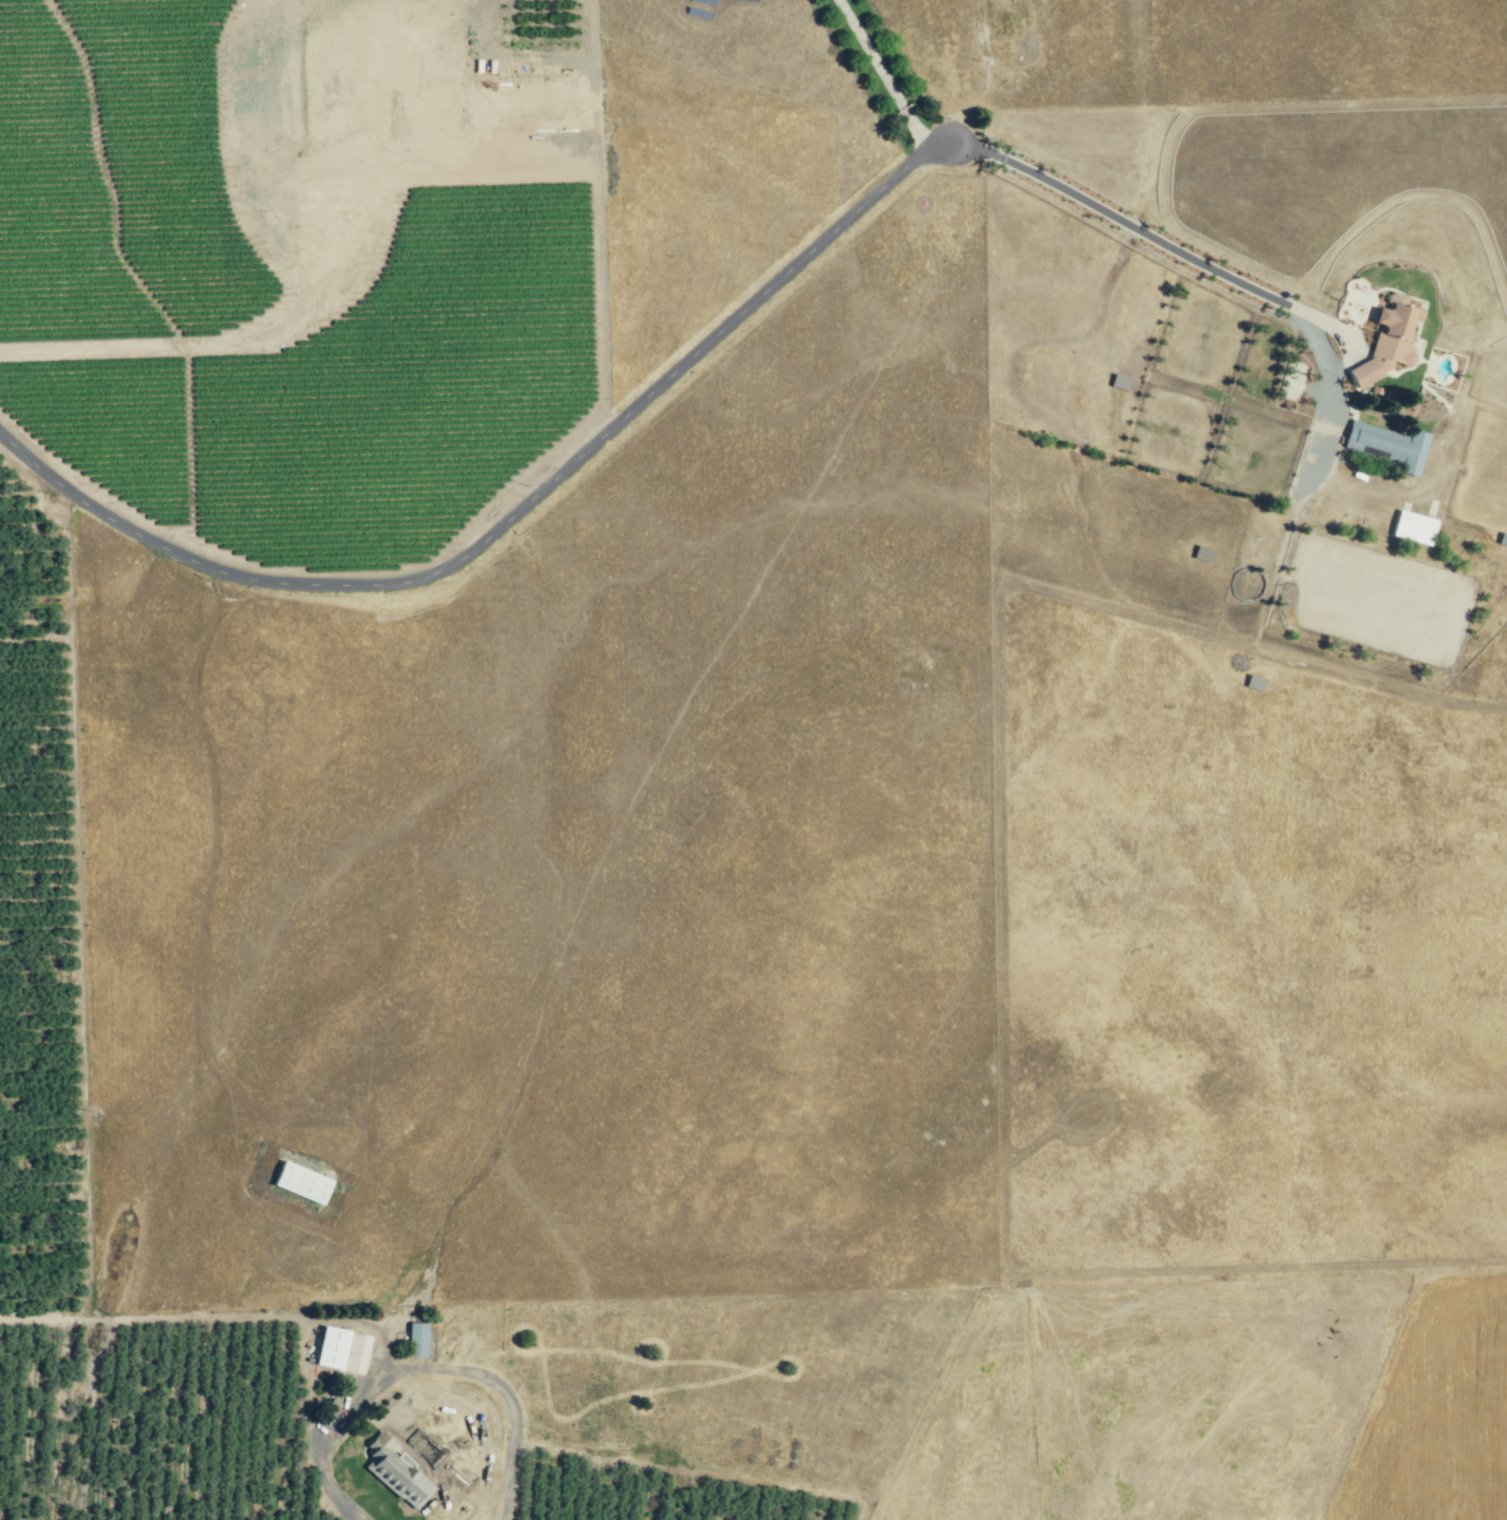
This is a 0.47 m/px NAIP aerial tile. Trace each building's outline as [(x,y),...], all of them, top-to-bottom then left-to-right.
[(1417,308),(1399,304),(1397,298),(1387,295),(1383,311),(1372,308),(1368,324),(1376,326),(1368,359),(1343,369),(1351,388),(1387,374),(1390,363),(1410,367),(1413,353),(1407,351),(1417,308)] [(1128,390),(1131,378),(1114,374),(1111,387),(1128,390)] [(1416,478),(1427,434),(1410,430),(1409,436),(1349,421),(1342,448),(1400,463),(1397,473),(1416,478)] [(1389,537),(1430,546),(1436,519),(1395,510),(1389,537)] [(1506,545),(1506,536),(1499,534),(1497,543),(1506,545)] [(1192,558),(1210,562),(1213,550),(1195,546),(1192,558)] [(1245,687),(1262,692),(1265,680),(1248,676),(1245,687)] [(323,1206),(332,1180),(277,1160),(267,1186),(323,1206)] [(408,1357),(427,1357),(427,1323),(408,1323),(408,1357)] [(350,1332),(318,1326),(311,1365),(343,1371),(350,1332)] [(388,1450),(393,1445),(378,1430),(363,1446),(372,1456),(362,1466),(398,1500),(418,1479),(388,1450)]
